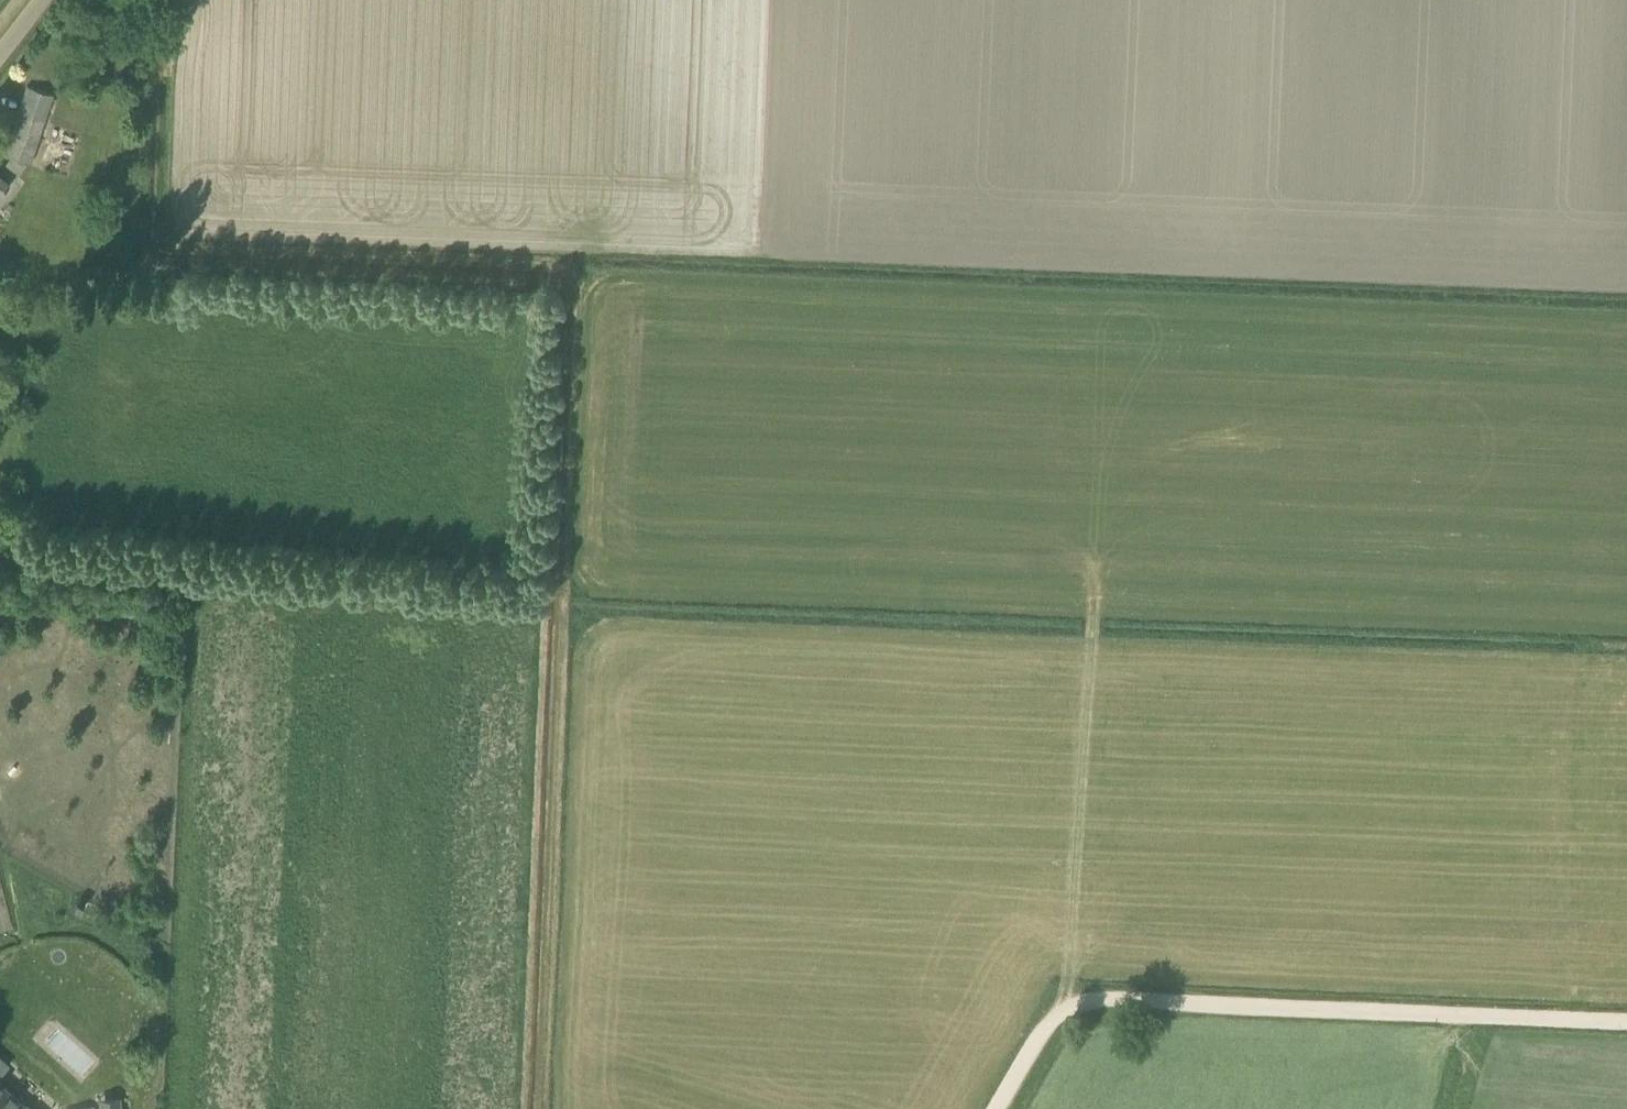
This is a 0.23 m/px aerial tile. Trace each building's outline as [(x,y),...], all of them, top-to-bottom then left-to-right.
[(4,154),(28,163),(52,94),(27,85),(4,154)] [(2,194),(10,183),(0,175),(0,192),(2,194)] [(0,1081),(0,1108),(31,1108),(0,1081)]
